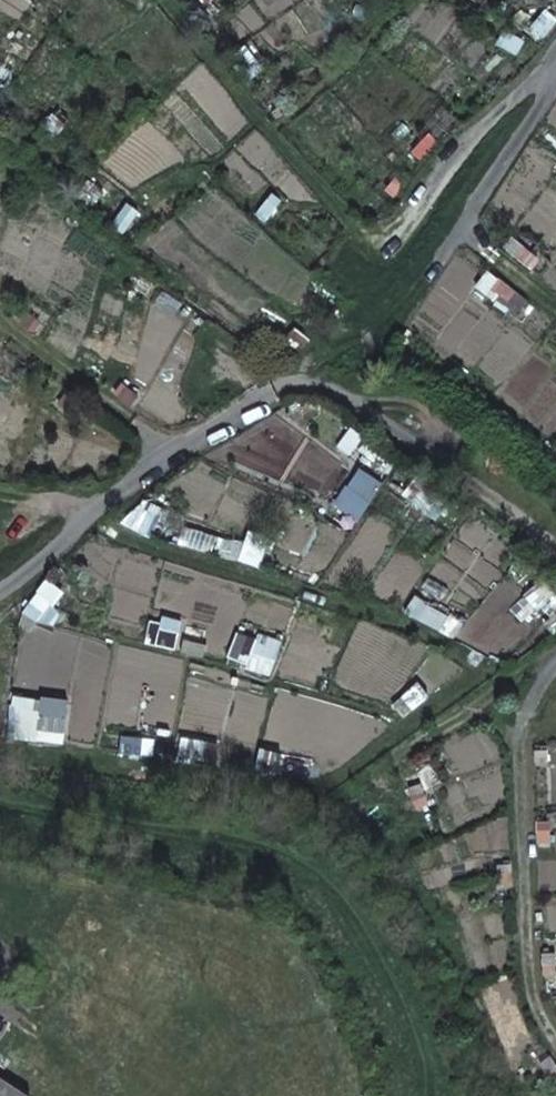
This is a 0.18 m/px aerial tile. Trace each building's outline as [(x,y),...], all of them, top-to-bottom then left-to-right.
[(0,1078),(0,1095),(27,1095),(0,1078)]
